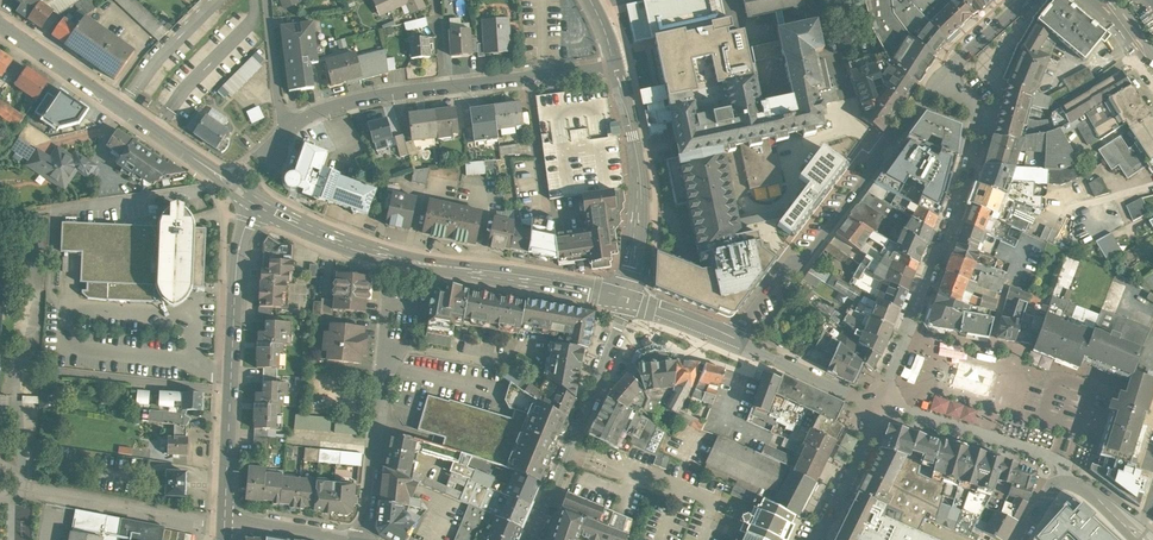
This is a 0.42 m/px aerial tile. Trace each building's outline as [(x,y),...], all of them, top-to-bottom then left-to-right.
[(24,1),(17,12),(29,20),(40,3),(43,1),(42,0),(25,0),(24,1)] [(79,11),(86,16),(99,7),(94,0),(83,0),(75,6),(79,11)] [(135,0),(115,0),(159,41),(168,31),(135,0)] [(284,9),(299,2),(298,0),(281,0),(284,9)] [(378,11),(387,7),(388,9),(408,0),(413,11),(411,12),(411,14),(424,8),(421,0),(373,0),(378,11)] [(625,5),(633,41),(646,39),(651,38),(683,31),(684,35),(707,30),(711,29),(710,24),(713,24),(726,21),(721,0),(649,0),(625,5)] [(745,7),(747,18),(775,12),(780,11),(791,9),(792,16),(805,13),(802,0),(743,0),(745,7)] [(893,13),(892,2),(891,0),(864,0),(866,7),(873,30),(885,53),(891,63),(909,35),(893,13)] [(913,5),(923,15),(937,2),(936,0),(908,0),(913,5)] [(958,0),(954,0),(944,9),(960,26),(972,15),(958,0)] [(972,15),(976,12),(981,13),(981,8),(985,6),(981,0),(958,0),(972,15)] [(1037,21),(1038,22),(1023,47),(1049,58),(1056,40),(1083,60),(1103,36),(1060,0),(1055,0),(1037,21)] [(905,12),(896,1),(892,2),(893,13),(909,35),(910,37),(915,41),(930,23),(923,15),(913,5),(905,12)] [(40,3),(29,20),(41,29),(53,12),(46,7),(40,3)] [(1152,37),(1152,12),(1150,8),(1138,16),(1152,37)] [(944,9),(930,23),(946,40),(960,26),(944,9)] [(86,16),(79,11),(73,20),(74,23),(72,25),(76,28),(84,18),(86,16)] [(780,11),(775,12),(778,30),(784,29),(780,11)] [(76,28),(65,44),(115,80),(134,53),(84,18),(76,28)] [(426,18),(411,22),(413,30),(428,26),(426,18)] [(64,19),(52,36),(65,45),(65,44),(76,28),(72,25),(64,19)] [(707,30),(684,35),(690,64),(694,64),(697,77),(693,78),(696,92),(690,93),(692,102),(696,118),(700,117),(723,112),(723,113),(728,111),(722,84),(753,77),(750,65),(743,32),(728,35),(727,31),(732,30),(730,20),(726,21),(713,24),(710,24),(711,29),(707,30)] [(300,24),(301,33),(295,34),(293,25),(281,26),(289,92),(314,89),(310,64),(318,63),(313,22),(300,24)] [(700,117),(696,118),(692,102),(669,106),(672,123),(680,157),(678,157),(688,204),(699,256),(709,254),(742,246),(760,243),(759,242),(757,232),(740,236),(739,229),(737,222),(721,149),(727,148),(728,153),(735,151),(734,146),(740,145),(748,143),(749,148),(761,146),(760,141),(768,139),(774,138),(775,143),(787,140),(786,135),(794,133),(795,139),(815,135),(814,129),(822,127),(819,113),(814,92),(822,90),(816,62),(814,52),(822,51),(816,22),(784,29),(778,30),(776,31),(778,41),(782,59),(783,59),(791,98),(787,99),(764,103),(764,104),(759,105),(753,77),(722,84),(728,111),(723,113),(723,112),(700,117)] [(508,23),(483,24),(485,54),(510,52),(508,23)] [(930,23),(915,41),(933,56),(946,40),(930,23)] [(469,30),(450,31),(451,56),(471,55),(471,53),(470,39),(469,30)] [(690,64),(684,35),(683,31),(651,38),(661,87),(663,87),(665,93),(666,101),(664,101),(665,107),(669,106),(692,102),(690,93),(696,92),(693,78),(697,77),(694,64),(690,64)] [(915,41),(910,37),(909,35),(891,63),(894,68),(915,83),(917,80),(919,82),(921,81),(925,75),(925,73),(928,68),(929,67),(934,61),(934,59),(932,58),(933,56),(915,41)] [(428,38),(410,39),(411,59),(430,58),(428,38)] [(778,41),(751,47),(754,64),(750,65),(753,77),(759,105),(764,104),(764,103),(787,99),(791,98),(783,59),(782,59),(778,41)] [(1023,47),(1022,47),(1008,82),(1034,93),(1049,58),(1023,47)] [(385,50),(357,57),(361,75),(360,75),(361,77),(362,80),(388,73),(385,50)] [(264,60),(256,52),(252,57),(260,64),(264,60)] [(885,53),(874,57),(876,64),(877,68),(883,87),(903,101),(915,83),(894,68),(891,63),(885,53)] [(0,54),(0,78),(12,62),(0,54)] [(356,54),(346,57),(352,77),(360,75),(361,75),(357,57),(356,54)] [(873,55),(848,64),(851,73),(876,64),(873,55)] [(252,57),(237,72),(247,82),(262,67),(260,64),(252,57)] [(346,57),(325,62),(331,85),(347,80),(346,79),(352,77),(346,57)] [(831,88),(824,60),(823,60),(816,62),(822,90),(814,92),(819,113),(823,112),(822,105),(837,102),(834,87),(831,88)] [(877,68),(876,64),(851,73),(865,113),(861,118),(882,132),(903,101),(883,87),(877,68)] [(1087,68),(1064,80),(1063,81),(1069,93),(1094,79),(1087,67),(1086,68),(1087,68)] [(47,83),(27,70),(16,85),(30,94),(36,98),(47,83)] [(237,72),(222,87),(229,93),(232,97),(247,82),(237,72)] [(1124,72),(1060,109),(1064,117),(1068,124),(1085,114),(1115,97),(1133,86),(1124,72)] [(1034,93),(1008,82),(992,136),(1019,140),(1019,137),(1025,119),(1026,113),(1029,114),(1031,106),(1047,110),(1050,99),(1034,93)] [(1115,97),(1117,101),(1121,98),(1134,119),(1129,122),(1133,128),(1152,115),(1133,86),(1115,97)] [(222,87),(218,91),(225,98),(229,93),(222,87)] [(606,87),(535,96),(549,199),(574,196),(581,195),(621,190),(626,189),(618,137),(619,136),(620,135),(618,124),(617,123),(616,123),(611,123),(606,87)] [(655,88),(640,91),(642,98),(643,106),(646,105),(664,101),(666,101),(665,93),(663,87),(661,87),(655,88)] [(55,98),(42,118),(59,129),(79,125),(89,110),(60,90),(55,98)] [(55,98),(48,93),(34,113),(42,118),(55,98)] [(30,94),(25,101),(31,106),(36,98),(30,94)] [(1121,98),(1117,101),(1115,97),(1085,114),(1089,120),(1100,139),(1101,140),(1129,122),(1134,119),(1121,98)] [(0,101),(0,116),(17,128),(24,117),(0,101)] [(665,107),(664,101),(646,105),(647,111),(645,112),(651,136),(662,134),(661,131),(666,130),(665,124),(672,123),(669,106),(665,107)] [(520,103),(494,106),(497,128),(523,125),(520,103)] [(246,111),(252,123),(264,118),(258,106),(246,111)] [(494,106),(470,109),(472,127),(474,142),(498,139),(497,128),(494,106)] [(455,109),(435,111),(437,135),(438,139),(453,137),(452,133),(458,132),(455,109)] [(435,111),(408,115),(411,138),(437,135),(435,111)] [(960,127),(925,114),(916,126),(908,137),(925,143),(930,135),(942,140),(941,149),(956,155),(960,127)] [(1060,129),(1059,129),(1062,134),(1076,126),(1089,120),(1085,114),(1068,124),(1060,129)] [(1130,130),(1131,131),(1132,131),(1139,143),(1152,163),(1152,115),(1133,128),(1130,130)] [(194,134),(215,149),(223,138),(228,131),(206,116),(201,124),(194,134)] [(1064,117),(1056,121),(1060,129),(1068,124),(1064,117)] [(193,118),(186,128),(194,134),(201,124),(193,118)] [(386,119),(368,125),(373,143),(392,138),(386,119)] [(1051,120),(1036,122),(1025,119),(1019,137),(1043,134),(1044,135),(1053,132),(1051,122),(1051,120)] [(1089,120),(1076,126),(1088,146),(1100,139),(1089,120)] [(1056,121),(1051,122),(1053,132),(1059,129),(1060,129),(1056,121)] [(472,127),(465,128),(467,144),(474,143),(474,142),(472,127)] [(1059,129),(1053,132),(1044,135),(1043,134),(1019,137),(1019,140),(992,136),(984,166),(1048,170),(1059,171),(1071,166),(1072,153),(1062,134),(1059,129)] [(133,141),(117,131),(106,147),(122,157),(122,158),(133,142),(133,141)] [(1139,143),(1129,149),(1121,136),(1099,151),(1112,170),(1119,166),(1128,179),(1152,163),(1139,143)] [(11,149),(30,161),(37,151),(29,146),(30,144),(19,137),(11,149)] [(908,137),(874,184),(900,198),(908,183),(920,189),(914,206),(936,219),(944,200),(956,155),(941,149),(937,159),(921,151),(925,143),(908,137)] [(229,142),(223,138),(215,149),(221,153),(225,150),(228,146),(229,142)] [(768,139),(760,141),(761,146),(749,148),(748,143),(740,145),(750,189),(782,182),(776,155),(772,156),(768,139)] [(187,176),(134,140),(133,141),(133,142),(122,158),(122,157),(117,164),(132,175),(133,173),(150,183),(173,179),(173,181),(183,179),(182,177),(187,176)] [(314,145),(303,141),(293,170),(294,171),(293,172),(290,173),(286,175),(284,178),(283,181),(284,185),(286,188),(288,190),(292,191),(295,190),(298,189),(305,191),(303,195),(311,198),(311,197),(322,168),(327,154),(313,149),(314,145)] [(413,141),(405,143),(409,156),(417,154),(413,141)] [(405,143),(396,146),(400,161),(410,158),(409,156),(405,143)] [(518,145),(499,147),(500,155),(519,154),(518,145)] [(72,158),(58,148),(50,160),(48,158),(39,172),(64,188),(76,169),(83,159),(75,154),(72,158)] [(778,226),(793,238),(820,202),(817,200),(821,196),(824,198),(847,166),(822,148),(798,179),(808,186),(790,210),(783,219),(778,226)] [(48,158),(37,151),(30,161),(28,165),(39,172),(48,158)] [(368,153),(355,160),(362,172),(374,165),(368,153)] [(678,157),(666,160),(676,206),(688,204),(678,157)] [(94,167),(83,159),(76,169),(88,177),(94,167)] [(484,162),(465,163),(466,176),(485,175),(484,162)] [(1059,171),(1048,170),(1047,184),(1061,185),(1084,175),(1079,164),(1071,166),(1059,171)] [(1048,170),(984,166),(978,184),(1004,196),(1036,207),(1041,209),(1042,197),(1031,196),(1031,183),(1047,184),(1048,170)] [(340,175),(322,168),(311,197),(329,204),(330,203),(339,176),(340,175)] [(430,168),(414,171),(411,182),(426,185),(430,168)] [(377,190),(339,176),(330,203),(351,211),(353,213),(357,213),(367,217),(377,190)] [(1102,178),(1088,184),(1095,197),(1110,193),(1102,178)] [(895,203),(898,198),(874,184),(868,193),(882,200),(883,197),(895,203)] [(1004,196),(978,184),(971,204),(989,212),(988,216),(995,219),(1004,196)] [(621,190),(581,195),(584,214),(587,230),(585,230),(588,234),(612,230),(612,229),(614,229),(615,227),(615,226),(618,222),(618,217),(616,216),(615,209),(616,209),(620,209),(621,208),(620,204),(622,201),(621,190)] [(416,198),(392,193),(385,225),(409,230),(416,198)] [(912,218),(868,193),(860,202),(898,227),(903,230),(912,219),(912,218)] [(1036,207),(1004,196),(995,219),(1021,232),(1026,221),(1027,217),(1031,218),(1036,207)] [(903,200),(898,198),(895,203),(906,210),(909,204),(905,201),(903,200)] [(1142,198),(1126,206),(1133,221),(1150,213),(1142,198)] [(455,206),(430,201),(423,233),(448,239),(455,206)] [(898,227),(860,202),(848,218),(872,232),(887,241),(896,245),(902,231),(903,230),(898,227)] [(914,207),(909,204),(906,210),(915,214),(912,219),(932,229),(936,219),(914,207)] [(989,212),(971,204),(964,223),(983,232),(988,216),(989,212)] [(168,210),(168,211),(165,214),(162,217),(160,222),(158,227),(155,286),(157,292),(160,298),(163,302),(168,306),(173,308),(178,306),(182,304),(185,301),(188,297),(191,292),(192,288),(195,228),(194,223),(194,222),(193,222),(192,219),(193,219),(193,218),(192,219),(189,214),(186,211),(182,208),(177,206),(172,208),(168,210)] [(481,212),(455,206),(448,239),(474,244),(481,212)] [(774,213),(737,222),(739,229),(768,222),(783,219),(790,210),(774,213)] [(519,211),(512,211),(512,212),(513,212),(514,223),(515,228),(521,230),(522,225),(521,225),(521,224),(520,220),(519,211)] [(512,212),(505,212),(496,212),(495,218),(514,223),(513,212),(512,212)] [(551,216),(520,220),(521,224),(531,226),(531,220),(553,224),(551,216)] [(494,218),(488,246),(491,247),(490,248),(491,250),(493,250),(494,249),(495,249),(495,251),(498,251),(499,250),(500,250),(500,252),(503,252),(504,251),(504,249),(510,251),(510,250),(510,249),(515,228),(514,223),(495,218),(494,218)] [(848,218),(836,235),(859,251),(872,232),(848,218)] [(912,218),(912,219),(903,230),(902,231),(926,246),(932,229),(912,219),(912,218)] [(553,224),(531,220),(531,226),(529,243),(527,253),(533,255),(535,256),(537,258),(538,259),(545,260),(547,260),(549,259),(551,258),(557,260),(554,235),(553,224)] [(158,227),(62,223),(61,252),(81,253),(80,282),(80,283),(87,283),(107,284),(106,300),(108,300),(154,302),(155,286),(158,227)] [(983,232),(964,223),(956,244),(976,251),(979,242),(1012,256),(1013,253),(1015,248),(1000,241),(1001,240),(983,232)] [(1058,232),(1045,226),(1040,238),(1052,244),(1058,232)] [(206,229),(195,228),(192,288),(203,288),(206,229)] [(521,230),(515,228),(510,249),(527,253),(529,243),(530,232),(521,230)] [(563,234),(554,235),(557,260),(558,260),(584,257),(584,252),(587,252),(587,256),(590,255),(591,263),(592,263),(592,262),(597,261),(597,262),(598,262),(598,261),(602,261),(603,261),(608,260),(608,261),(610,260),(609,259),(608,253),(609,253),(608,253),(614,252),(614,253),(615,252),(612,230),(588,234),(585,230),(582,231),(580,232),(579,231),(564,233),(563,234)] [(926,246),(902,231),(896,245),(892,253),(918,264),(926,246)] [(1111,233),(1095,241),(1108,262),(1123,253),(1111,233)] [(281,244),(267,235),(262,242),(276,252),(282,244),(281,244)] [(769,252),(763,247),(762,241),(759,242),(760,243),(761,249),(768,254),(769,252)] [(887,241),(880,255),(884,257),(888,259),(889,258),(892,253),(896,245),(887,241)] [(282,244),(276,252),(262,242),(262,243),(261,260),(293,262),(293,244),(282,244)] [(713,276),(709,254),(699,256),(702,271),(701,271),(655,253),(653,289),(717,314),(718,310),(729,315),(732,315),(734,314),(735,314),(736,313),(776,260),(768,254),(761,249),(760,243),(742,246),(747,269),(713,276)] [(846,255),(829,244),(824,250),(841,262),(846,255)] [(976,251),(956,244),(952,255),(974,263),(975,261),(977,255),(978,252),(976,251)] [(742,246),(709,254),(713,276),(747,269),(742,246)] [(918,264),(892,253),(889,258),(900,263),(898,266),(914,273),(918,264)] [(1052,297),(1067,303),(1072,292),(1070,290),(1081,259),(1067,254),(1052,297)] [(978,278),(970,275),(974,263),(952,255),(946,272),(968,280),(976,283),(978,278)] [(879,265),(866,256),(860,265),(873,275),(880,265),(879,265)] [(914,273),(898,266),(898,267),(887,261),(888,259),(884,257),(879,265),(880,265),(894,275),(910,282),(914,273)] [(293,262),(261,260),(261,281),(260,281),(259,301),(260,302),(260,307),(272,308),(281,308),(281,294),(285,294),(286,284),(288,284),(289,274),(292,274),(293,262)] [(317,266),(310,265),(308,277),(316,278),(317,266)] [(891,283),(873,275),(860,265),(848,285),(864,294),(870,297),(877,300),(899,311),(907,291),(891,283)] [(910,282),(894,275),(880,265),(873,275),(891,283),(907,291),(910,282)] [(1007,273),(991,268),(988,276),(1004,281),(1007,273)] [(820,280),(808,272),(802,280),(815,288),(820,280)] [(968,280),(946,272),(939,290),(950,294),(948,300),(959,304),(960,300),(964,292),(968,280)] [(988,276),(980,273),(978,278),(976,283),(975,286),(976,286),(1000,294),(1004,281),(988,276)] [(368,278),(336,275),(336,282),(335,282),(333,300),(332,310),(333,310),(365,313),(367,299),(366,299),(367,293),(367,292),(368,286),(368,285),(368,278)] [(848,285),(833,276),(828,285),(858,304),(859,303),(864,294),(848,285)] [(976,283),(968,280),(964,292),(972,295),(976,286),(975,286),(976,283)] [(107,284),(87,283),(86,291),(82,291),(82,294),(87,299),(108,301),(108,300),(106,300),(107,284)] [(462,288),(442,284),(441,288),(434,287),(424,343),(450,348),(454,325),(462,326),(463,324),(463,320),(468,291),(461,290),(462,288)] [(1029,295),(1009,288),(1006,298),(1018,301),(1026,304),(1029,295)] [(985,309),(979,307),(979,308),(966,306),(962,304),(959,304),(948,300),(950,294),(939,290),(933,305),(949,312),(949,311),(954,314),(962,316),(962,314),(978,317),(978,316),(988,318),(990,310),(985,309)] [(496,296),(468,291),(463,320),(491,325),(496,296)] [(996,300),(983,295),(981,301),(979,307),(985,309),(986,306),(995,308),(997,301),(996,300)] [(525,301),(496,296),(491,325),(520,330),(520,327),(524,302),(525,301)] [(981,301),(969,297),(966,306),(979,308),(979,307),(981,301)] [(1067,303),(1052,297),(1049,307),(1048,307),(1046,315),(1044,320),(1035,345),(1058,354),(1076,306),(1067,303)] [(333,300),(321,299),(320,316),(333,317),(333,310),(332,310),(333,300)] [(877,300),(873,309),(869,319),(892,329),(899,311),(877,300)] [(1012,321),(1001,319),(997,339),(1014,341),(1019,325),(1026,304),(1018,301),(1012,321)] [(524,302),(520,327),(563,335),(561,345),(583,349),(587,350),(592,321),(588,321),(589,316),(580,314),(581,312),(524,302)] [(834,311),(824,303),(819,309),(822,312),(822,311),(829,318),(834,311)] [(859,303),(858,304),(855,312),(869,319),(873,309),(859,303)] [(949,312),(933,305),(927,322),(930,327),(959,332),(959,331),(962,316),(954,314),(949,311),(949,312)] [(1043,305),(1040,313),(1046,315),(1048,307),(1049,307),(1043,305)] [(1099,315),(1076,306),(1058,354),(1080,363),(1082,358),(1099,315)] [(272,308),(260,307),(258,307),(258,315),(272,315),(272,308)] [(869,319),(855,312),(850,309),(847,315),(845,319),(843,322),(852,328),(854,330),(856,331),(859,334),(863,332),(869,319)] [(1150,329),(1101,310),(1099,315),(1082,358),(1130,377),(1131,374),(1141,351),(1140,351),(1150,329)] [(834,311),(829,318),(836,323),(841,316),(834,311)] [(988,318),(978,316),(978,317),(962,314),(962,316),(959,331),(967,332),(966,335),(988,339),(993,319),(988,318)] [(272,315),(258,315),(258,322),(265,323),(265,322),(273,323),(273,315),(272,315)] [(333,317),(320,316),(319,325),(331,326),(331,325),(340,326),(341,318),(333,317)] [(1044,320),(1033,317),(1031,327),(1019,325),(1014,341),(1035,345),(1044,320)] [(892,329),(869,319),(863,332),(886,343),(892,329)] [(491,325),(463,320),(463,324),(491,329),(491,325)] [(273,323),(265,322),(265,323),(264,333),(258,333),(257,344),(257,343),(256,362),(257,362),(256,368),(263,369),(277,369),(278,369),(279,354),(282,354),(283,346),(286,346),(286,335),(289,336),(290,323),(273,323)] [(340,326),(331,325),(331,326),(327,361),(361,364),(361,363),(364,329),(340,326)] [(520,330),(491,325),(491,329),(519,334),(519,331),(520,330)] [(563,335),(520,327),(520,330),(519,331),(554,337),(552,344),(561,345),(563,335)] [(840,344),(824,331),(816,348),(834,356),(840,344)] [(886,343),(863,332),(859,334),(857,337),(860,339),(858,343),(863,348),(864,348),(880,356),(886,343)] [(862,350),(842,333),(836,340),(840,344),(856,358),(862,350)] [(561,345),(552,344),(546,378),(557,386),(574,398),(575,393),(580,364),(581,364),(581,363),(583,352),(583,351),(582,351),(583,349),(561,345)] [(856,358),(840,344),(834,356),(826,372),(853,384),(863,364),(859,361),(856,359),(856,358)] [(880,356),(864,348),(863,348),(862,350),(856,358),(856,359),(863,364),(872,371),(880,356)] [(654,350),(646,353),(645,353),(640,355),(637,360),(638,367),(635,367),(634,367),(640,381),(643,388),(647,399),(643,411),(648,416),(659,414),(669,399),(672,392),(674,386),(675,377),(677,362),(677,361),(676,361),(676,362),(675,362),(674,360),(668,352),(662,351),(654,350)] [(699,364),(677,362),(675,377),(674,386),(672,392),(669,399),(665,408),(676,415),(679,411),(681,408),(689,394),(689,393),(689,392),(699,364)] [(714,367),(704,364),(702,372),(698,383),(691,398),(701,402),(709,385),(714,367)] [(634,367),(612,391),(607,398),(607,399),(625,408),(643,388),(637,383),(640,381),(634,367)] [(724,370),(714,367),(709,385),(701,402),(709,404),(711,405),(712,405),(719,387),(724,370)] [(518,379),(507,371),(502,377),(509,382),(514,385),(518,379)] [(768,374),(765,372),(764,373),(763,376),(763,377),(763,378),(762,377),(760,382),(753,403),(746,421),(771,432),(776,422),(777,420),(769,417),(772,408),(770,406),(780,379),(778,378),(777,379),(776,381),(774,380),(775,377),(772,376),(771,376),(771,377),(767,376),(768,374)] [(1131,374),(1130,377),(1124,395),(1149,403),(1144,418),(1149,420),(1152,421),(1152,381),(1131,374)] [(844,404),(782,375),(780,379),(770,406),(772,408),(769,417),(777,420),(776,422),(786,427),(785,429),(793,432),(795,426),(799,426),(807,410),(835,423),(844,404)] [(557,386),(546,378),(540,393),(546,397),(541,404),(549,408),(557,386)] [(528,385),(518,379),(514,385),(524,392),(528,385)] [(514,385),(509,382),(504,401),(509,409),(514,411),(515,411),(525,429),(537,401),(524,392),(514,385)] [(277,383),(262,383),(262,394),(255,394),(255,405),(254,405),(253,423),(254,423),(253,429),(268,430),(276,430),(276,415),(280,415),(280,406),(283,406),(283,397),(287,397),(287,384),(277,383)] [(540,393),(528,385),(524,392),(537,401),(541,404),(546,397),(540,393)] [(574,398),(557,386),(549,408),(566,418),(574,398)] [(643,388),(625,408),(627,409),(634,411),(636,407),(643,411),(647,399),(643,388)] [(149,392),(138,391),(136,404),(148,405),(149,392)] [(57,394),(41,392),(39,407),(55,409),(57,394)] [(183,393),(159,392),(158,407),(159,407),(169,408),(182,410),(183,393)] [(190,394),(183,393),(182,410),(187,411),(202,412),(203,394),(195,394),(190,394)] [(1124,395),(1119,394),(1116,403),(1111,402),(1108,410),(1113,412),(1099,456),(1105,458),(1129,466),(1144,418),(1149,403),(1124,395)] [(972,423),(977,408),(933,395),(929,411),(972,423)] [(512,419),(449,400),(448,402),(428,396),(417,430),(446,439),(443,449),(444,449),(471,457),(467,468),(503,484),(505,487),(504,488),(507,489),(514,472),(509,469),(525,429),(515,411),(514,411),(512,419)] [(22,427),(36,427),(36,399),(23,398),(22,427)] [(607,399),(596,420),(621,433),(622,432),(626,434),(636,413),(633,411),(634,411),(627,409),(625,408),(607,399)] [(541,404),(537,401),(525,429),(509,469),(514,472),(539,483),(566,418),(549,408),(541,404)] [(182,410),(169,408),(168,414),(158,413),(150,411),(150,412),(148,422),(174,425),(186,427),(190,419),(186,417),(187,411),(182,410)] [(835,423),(807,410),(799,426),(801,427),(811,430),(835,441),(842,427),(835,423)] [(684,413),(679,411),(676,415),(675,417),(680,420),(684,413)] [(626,434),(626,435),(630,437),(631,437),(641,416),(636,413),(626,434)] [(695,418),(684,413),(680,420),(692,426),(695,418)] [(294,429),(301,430),(303,416),(295,415),(294,429)] [(301,430),(308,430),(310,417),(303,416),(301,430)] [(641,416),(631,437),(630,437),(631,440),(629,445),(630,445),(636,448),(656,457),(667,433),(651,421),(649,419),(648,420),(641,416)] [(308,430),(316,431),(317,418),(310,417),(308,430)] [(316,431),(323,432),(324,418),(317,418),(316,431)] [(323,432),(330,433),(331,419),(324,418),(323,432)] [(705,423),(695,418),(692,426),(702,431),(704,424),(705,423)] [(1144,418),(1129,466),(1134,467),(1135,467),(1149,420),(1144,418)] [(334,433),(342,434),(343,420),(336,419),(334,433)] [(342,434),(349,435),(350,421),(343,420),(342,434)] [(621,433),(596,420),(595,422),(594,422),(588,434),(589,434),(588,436),(614,449),(618,450),(622,441),(626,435),(626,434),(622,432),(621,433)] [(349,435),(356,436),(357,422),(350,421),(349,435)] [(1012,423),(1009,435),(1052,445),(1055,433),(1012,423)] [(186,427),(174,425),(174,438),(168,438),(168,448),(165,448),(164,454),(167,454),(167,455),(187,455),(188,438),(186,438),(186,427)] [(908,431),(892,426),(892,427),(891,426),(880,449),(920,462),(917,474),(931,480),(940,442),(925,438),(925,437),(909,431),(909,432),(908,432),(908,431)] [(811,430),(801,427),(793,442),(828,457),(835,441),(811,430)] [(416,441),(393,434),(390,444),(414,450),(416,441)] [(788,468),(717,436),(714,443),(709,456),(705,463),(763,490),(777,496),(777,497),(801,509),(815,482),(789,471),(791,468),(789,467),(789,468),(788,468)] [(793,442),(785,438),(781,446),(796,454),(794,460),(788,457),(785,466),(789,468),(789,467),(791,468),(789,471),(815,482),(828,457),(793,442)] [(709,440),(703,454),(709,456),(714,443),(709,440)] [(443,449),(416,441),(414,450),(419,451),(417,452),(441,459),(444,449),(443,449)] [(629,445),(622,441),(618,450),(626,453),(630,445),(629,445)] [(942,442),(940,441),(940,442),(931,480),(946,484),(958,487),(959,482),(969,450),(967,450),(967,448),(965,448),(965,446),(960,445),(959,446),(960,444),(955,443),(954,444),(952,444),(951,445),(946,443),(945,441),(942,442)] [(414,450),(390,444),(385,468),(408,479),(413,454),(417,452),(419,451),(414,450)] [(636,448),(630,445),(625,457),(631,460),(636,448)] [(763,449),(761,455),(785,466),(788,457),(764,446),(763,449)] [(132,449),(119,447),(118,453),(131,455),(132,449)] [(319,450),(305,448),(304,461),(318,462),(319,450)] [(471,457),(444,449),(441,459),(452,463),(467,468),(471,457)] [(880,449),(858,493),(902,513),(898,523),(918,532),(924,519),(935,524),(940,503),(942,497),(946,484),(931,480),(917,474),(920,462),(880,449)] [(969,450),(959,482),(976,488),(986,456),(986,454),(970,449),(970,451),(969,450)] [(341,452),(319,450),(318,462),(339,465),(341,452)] [(362,454),(341,452),(339,465),(361,467),(362,454)] [(993,456),(987,455),(987,456),(986,456),(976,488),(992,493),(996,481),(1003,461),(1003,459),(1000,458),(998,456),(996,456),(993,456)] [(1129,466),(1105,458),(1101,468),(1091,465),(1089,471),(1139,507),(1143,494),(1143,491),(1144,491),(1145,486),(1146,483),(1147,482),(1146,482),(1148,476),(1133,471),(1134,467),(1129,466)] [(1023,468),(1020,467),(1019,468),(1017,468),(1018,466),(1013,464),(1013,463),(1009,461),(1009,463),(1003,461),(996,481),(1010,486),(1007,496),(1013,498),(1017,498),(1027,503),(1028,498),(1030,498),(1031,494),(1030,494),(1031,488),(1032,486),(1033,487),(1034,484),(1033,483),(1033,482),(1034,483),(1035,480),(1034,479),(1036,474),(1030,472),(1031,470),(1028,470),(1027,471),(1026,471),(1027,469),(1024,468),(1023,470),(1022,469),(1023,468)] [(467,468),(452,463),(449,472),(451,473),(463,477),(467,468)] [(385,468),(383,468),(379,503),(403,505),(410,506),(418,509),(418,507),(417,507),(419,500),(412,498),(419,483),(408,479),(385,468)] [(503,484),(467,468),(463,477),(469,479),(505,495),(507,489),(504,488),(505,487),(503,484)] [(265,472),(249,471),(246,499),(263,501),(265,476),(265,472)] [(186,472),(166,472),(166,479),(165,490),(165,496),(186,496),(186,472)] [(539,483),(514,472),(507,489),(505,495),(510,497),(530,506),(539,483)] [(463,477),(451,473),(441,493),(460,501),(469,479),(463,477)] [(282,477),(265,476),(263,501),(272,502),(272,504),(273,504),(279,505),(282,479),(282,477)] [(299,481),(282,479),(279,505),(280,505),(289,506),(289,508),(290,508),(296,508),(296,509),(299,481)] [(505,495),(469,479),(460,501),(470,506),(496,517),(501,519),(510,497),(505,495)] [(316,483),(299,481),(296,509),(297,509),(303,509),(303,510),(304,510),(304,507),(314,508),(316,483)] [(1010,486),(996,481),(992,493),(990,497),(984,508),(995,512),(1000,514),(1007,496),(1010,486)] [(976,488),(959,482),(958,487),(975,492),(976,488)] [(334,484),(316,483),(314,508),(314,510),(324,511),(323,513),(331,514),(331,512),(334,484)] [(354,486),(334,484),(331,512),(339,513),(339,515),(346,515),(352,511),(352,505),(354,505),(355,497),(353,497),(354,486)] [(958,487),(946,484),(942,497),(954,500),(955,495),(958,487)] [(760,497),(735,485),(731,495),(757,506),(759,506),(763,499),(760,497)] [(975,492),(958,487),(955,495),(965,499),(968,492),(974,494),(975,492)] [(992,493),(976,488),(975,492),(990,497),(992,493)] [(777,496),(763,490),(760,497),(763,499),(795,516),(797,517),(801,509),(777,497),(777,496)] [(961,511),(954,532),(968,538),(973,528),(984,508),(990,497),(975,492),(974,494),(968,492),(961,511)] [(836,539),(937,539),(918,532),(898,523),(902,514),(858,493),(853,502),(854,503),(836,539)] [(631,521),(568,494),(562,510),(628,535),(631,521)] [(1013,498),(1007,496),(1000,514),(1017,522),(1027,503),(1017,498),(1013,498)] [(1071,496),(1035,537),(1033,539),(1119,539),(1071,496)] [(530,506),(510,497),(501,519),(520,528),(530,506)] [(763,499),(759,506),(757,506),(756,509),(753,508),(750,516),(743,513),(739,522),(742,524),(739,532),(745,535),(743,539),(788,539),(794,526),(791,525),(795,516),(763,499)] [(379,503),(376,529),(379,534),(389,539),(405,539),(410,529),(413,525),(407,521),(408,520),(408,519),(408,517),(407,516),(406,515),(405,514),(403,515),(402,515),(403,505),(379,503)] [(961,511),(940,503),(935,524),(954,532),(961,511)] [(470,506),(456,539),(487,539),(496,517),(470,506)] [(108,516),(77,510),(73,528),(74,528),(73,532),(103,538),(108,516)] [(562,510),(552,539),(576,539),(579,534),(582,535),(583,537),(589,539),(626,539),(628,535),(562,510)] [(983,532),(998,539),(1007,539),(1017,522),(1000,514),(995,512),(983,532)] [(108,516),(103,538),(103,539),(163,539),(165,530),(165,527),(108,516)] [(496,517),(487,539),(515,539),(520,528),(501,519),(496,517)] [(972,532),(974,528),(973,528),(968,538),(972,539),(977,539),(979,536),(972,532)] [(165,530),(163,539),(170,539),(172,531),(165,530)] [(172,531),(170,539),(177,539),(179,532),(172,531)]
